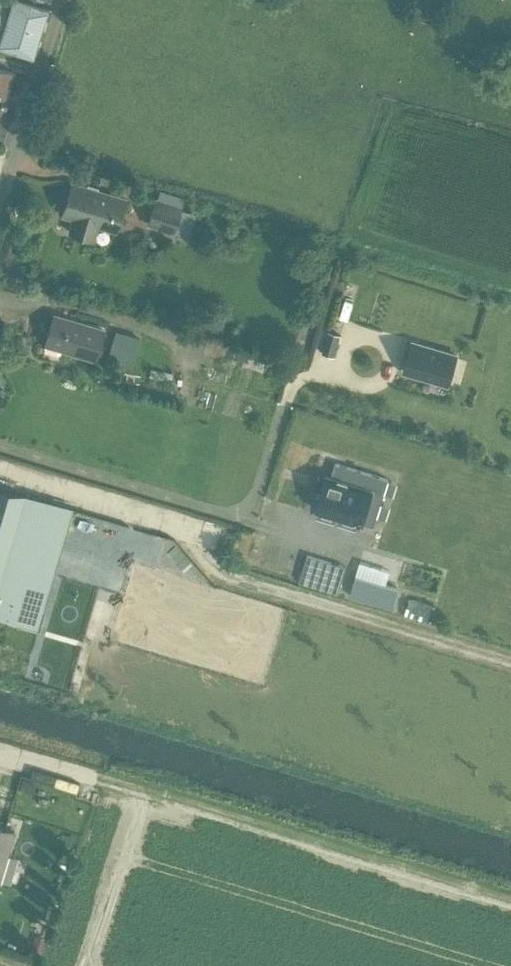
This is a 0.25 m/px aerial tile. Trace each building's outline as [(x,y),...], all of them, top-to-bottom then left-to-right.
[(1,40),(0,43),(30,53),(36,32),(42,13),(43,10),(13,0),(12,3),(2,0),(0,0),(0,40),(1,40)] [(1,105),(4,106),(5,102),(3,101),(11,73),(0,69),(0,110),(1,105)] [(96,224),(107,227),(118,231),(127,199),(71,182),(62,214),(73,217),(69,231),(92,238),(96,224)] [(146,224),(173,232),(175,226),(184,229),(191,209),(181,206),(182,203),(156,195),(146,224)] [(94,357),(102,329),(53,314),(44,342),(94,357)] [(115,329),(106,355),(132,363),(140,337),(115,329)] [(327,329),(321,351),(335,355),(341,333),(327,329)] [(413,339),(403,372),(448,386),(458,353),(413,339)] [(326,474),(315,509),(373,527),(387,480),(335,464),(331,475),(326,474)] [(6,617),(37,626),(72,509),(0,487),(0,615),(6,617)] [(307,554),(299,581),(338,593),(346,566),(307,554)] [(365,579),(359,600),(381,607),(387,586),(365,579)] [(22,776),(19,787),(32,791),(35,780),(22,776)] [(14,831),(0,827),(0,875),(14,831)]
